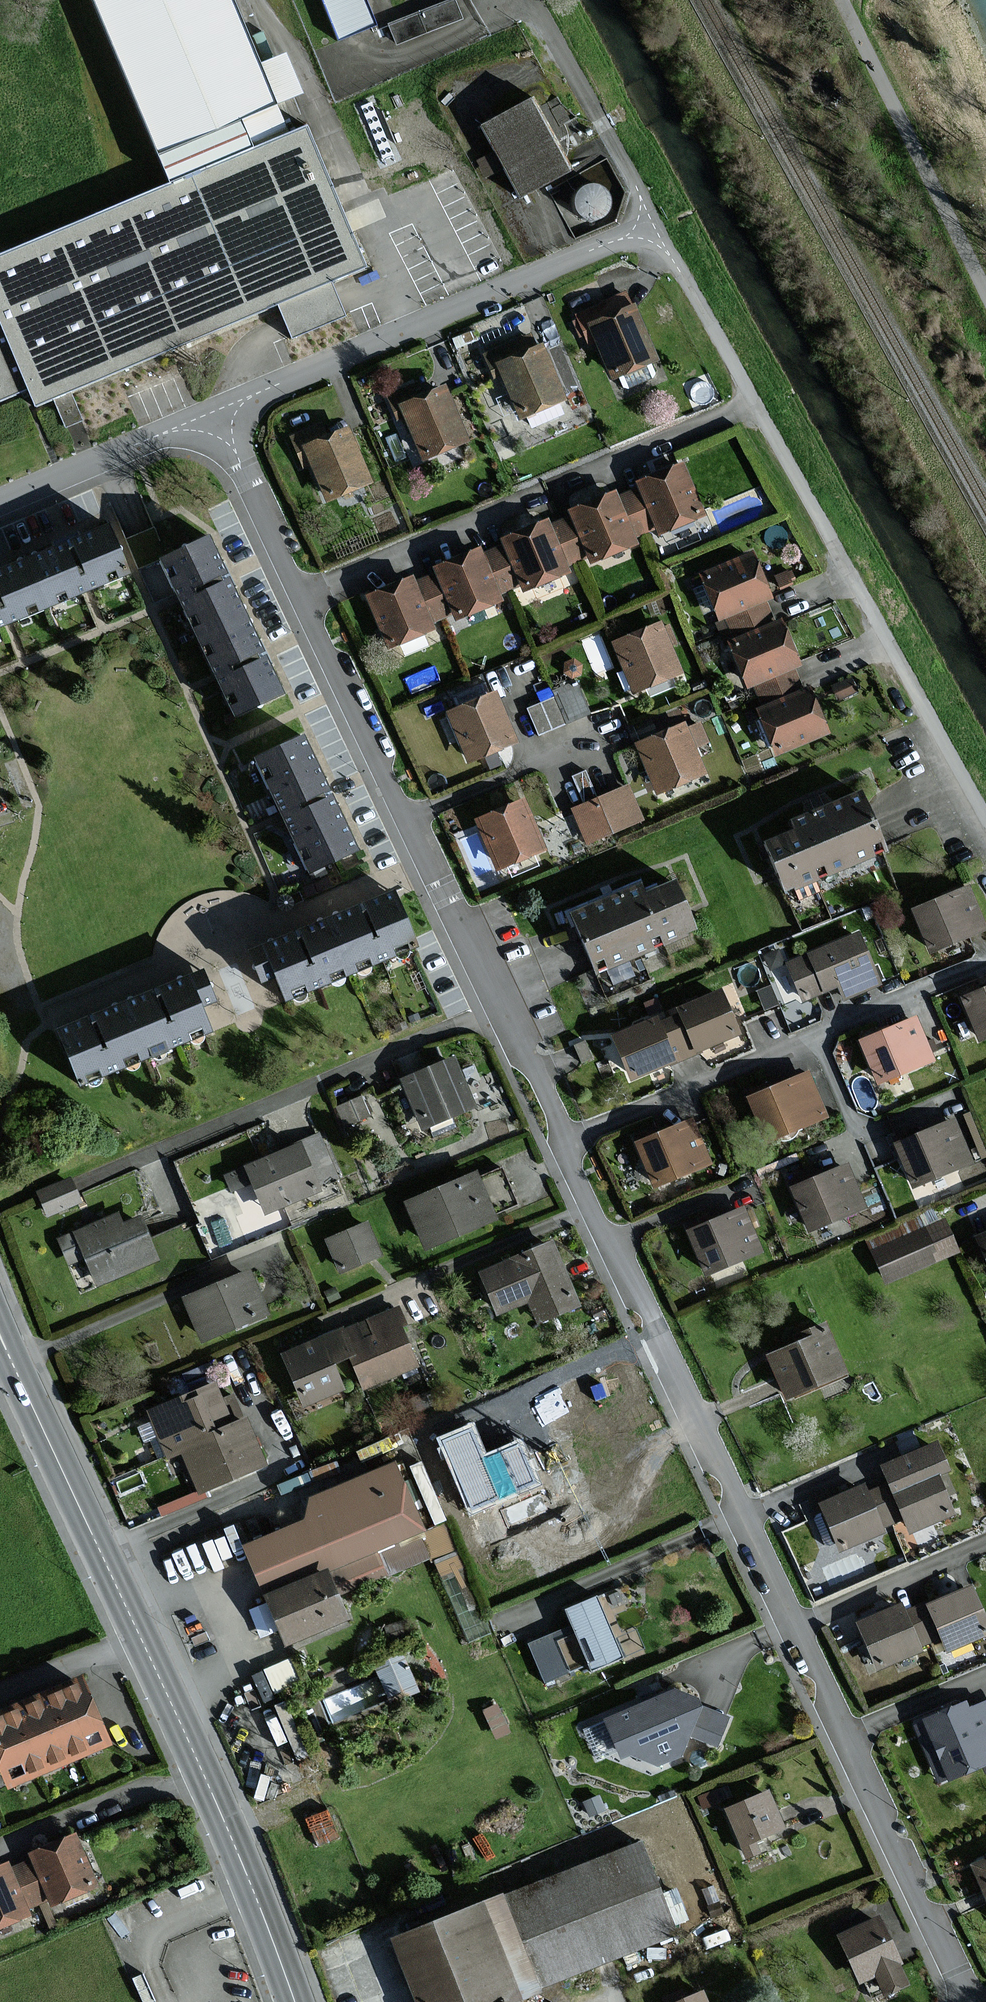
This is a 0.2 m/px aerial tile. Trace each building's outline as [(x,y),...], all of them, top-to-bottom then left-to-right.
[(176,182),(287,135),(230,0),(98,0),(176,182)] [(340,38),(376,24),(366,0),(325,0),(340,38)] [(463,13),(458,0),(435,0),(389,17),(397,38),(463,13)] [(533,100),(485,125),(519,191),(567,167),(533,100)] [(0,257),(0,398),(29,386),(37,405),(364,266),(305,127),(287,135),(176,182),(0,257)] [(625,294),(578,314),(591,342),(598,339),(614,375),(657,356),(635,304),(630,306),(625,294)] [(530,335),(487,353),(496,375),(503,372),(521,415),(565,397),(544,345),(536,348),(530,335)] [(418,382),(389,395),(398,417),(406,414),(425,457),(469,439),(446,385),(423,395),(418,382)] [(322,423),(293,436),(305,464),(312,461),(328,499),(373,480),(350,426),(327,436),(322,423)] [(684,463),(640,480),(643,486),(659,527),(661,531),(704,513),(684,463)] [(643,486),(618,496),(634,537),(659,527),(643,486)] [(616,491),(573,509),(575,514),(591,555),(593,559),(636,542),(634,537),(618,496),(616,491)] [(575,514),(550,524),(566,565),(591,555),(575,514)] [(548,520),(505,538),(507,543),(523,583),(525,588),(569,571),(566,565),(550,524),(548,520)] [(133,570),(114,524),(72,541),(0,570),(0,624),(133,570)] [(230,574),(212,537),(166,558),(237,710),(283,689),(266,652),(230,574)] [(483,553),(499,592),(523,583),(507,543),(483,553)] [(481,548),(438,566),(440,571),(456,612),(458,616),(501,599),(499,592),(483,553),(481,548)] [(753,553),(705,572),(723,615),(728,613),(766,597),(771,595),(753,553)] [(440,571),(415,581),(431,622),(456,612),(440,571)] [(413,577),(370,595),(390,645),(434,628),(431,622),(415,581),(413,577)] [(766,597),(728,613),(739,639),(777,623),(766,597)] [(739,639),(734,641),(750,682),(756,680),(795,664),(800,661),(783,621),(777,623),(739,639)] [(662,623),(617,641),(636,689),(681,671),(662,623)] [(795,664),(756,680),(767,706),(806,690),(795,664)] [(528,698),(538,729),(592,712),(583,681),(528,698)] [(767,706),(762,708),(780,751),(828,731),(810,688),(806,690),(767,706)] [(495,692),(451,710),(470,758),(515,740),(495,692)] [(685,724),(640,742),(659,790),(705,771),(685,724)] [(305,737),(258,759),(311,870),(359,847),(305,737)] [(628,787),(575,809),(588,840),(641,818),(628,787)] [(804,829),(772,842),(789,884),(886,844),(864,792),(800,819),(804,829)] [(525,800),(479,818),(499,866),(544,849),(525,800)] [(643,886),(579,913),(601,964),(697,924),(678,879),(646,893),(643,886)] [(967,887),(918,909),(935,948),(984,926),(967,887)] [(299,931),(254,949),(266,978),(277,973),(285,993),(419,938),(399,890),(365,904),(299,931)] [(859,933),(791,963),(806,998),(841,982),(847,994),(879,980),(859,933)] [(94,1017),(61,1031),(82,1082),(214,1027),(204,1005),(218,999),(206,970),(159,990),(94,1017)] [(767,1005),(780,1000),(772,982),(759,988),(767,1005)] [(965,997),(982,1037),(985,1035),(985,988),(965,997)] [(723,990),(681,1008),(682,1012),(699,1051),(741,1033),(723,990)] [(682,1012),(660,1022),(676,1060),(699,1051),(682,1012)] [(616,1034),(635,1077),(676,1060),(660,1022),(658,1017),(616,1034)] [(916,1019),(865,1041),(882,1081),(933,1059),(916,1019)] [(456,1058),(405,1078),(425,1126),(475,1106),(456,1058)] [(826,1117),(809,1073),(750,1096),(768,1140),(826,1117)] [(349,1124),(373,1112),(362,1090),(337,1102),(349,1124)] [(973,1161),(954,1119),(895,1145),(913,1187),(973,1161)] [(711,1162),(694,1120),(638,1143),(655,1184),(711,1162)] [(320,1136),(227,1173),(233,1189),(254,1180),(267,1211),(321,1189),(319,1184),(337,1177),(320,1136)] [(865,1207),(848,1165),(793,1187),(811,1229),(865,1207)] [(517,1202),(502,1169),(480,1179),(478,1173),(409,1202),(428,1246),(497,1216),(495,1211),(517,1202)] [(73,1179),(40,1192),(48,1212),(81,1199),(73,1179)] [(762,1251),(744,1208),(690,1230),(708,1274),(762,1251)] [(117,1215),(60,1239),(70,1263),(87,1256),(99,1284),(157,1259),(140,1218),(122,1226),(117,1215)] [(959,1251),(946,1221),(876,1251),(889,1280),(959,1251)] [(367,1223),(329,1239),(342,1269),(380,1253),(367,1223)] [(578,1305),(552,1242),(510,1259),(511,1262),(481,1274),(498,1314),(532,1300),(540,1321),(578,1305)] [(251,1270),(186,1297),(203,1337),(268,1310),(251,1270)] [(405,1323),(400,1308),(345,1330),(354,1355),(366,1385),(417,1365),(401,1325),(405,1323)] [(849,1371),(828,1322),(802,1333),(805,1340),(772,1354),(789,1396),(849,1371)] [(326,1337),(336,1362),(354,1355),(345,1330),(326,1337)] [(306,1403),(346,1387),(336,1362),(326,1337),(286,1353),(306,1403)] [(150,1410),(169,1455),(182,1450),(236,1427),(217,1382),(150,1410)] [(266,1462),(248,1422),(236,1427),(182,1450),(199,1490),(266,1462)] [(485,1457),(472,1425),(439,1438),(469,1512),(538,1484),(521,1443),(485,1457)] [(885,1464),(892,1482),(896,1492),(907,1518),(912,1531),(955,1514),(939,1474),(949,1470),(938,1442),(885,1464)] [(311,1518),(248,1543),(269,1596),(288,1642),(349,1617),(338,1592),(385,1573),(375,1549),(424,1529),(398,1463),(304,1501),(311,1518)] [(907,1518),(896,1492),(892,1482),(869,1491),(884,1527),(907,1518)] [(842,1549),(886,1532),(884,1527),(869,1491),(866,1484),(823,1502),(842,1549)] [(973,1586),(929,1604),(943,1638),(947,1649),(985,1634),(985,1618),(973,1586)] [(622,1656),(597,1598),(566,1611),(572,1627),(531,1645),(546,1680),(591,1661),(594,1668),(622,1656)] [(923,1651),(921,1646),(907,1612),(904,1604),(862,1621),(880,1668),(923,1651)] [(943,1638),(929,1604),(907,1612),(921,1646),(943,1638)] [(375,1662),(391,1695),(418,1682),(403,1649),(375,1662)] [(83,1678),(0,1712),(0,1757),(11,1784),(111,1743),(83,1678)] [(633,1754),(658,1766),(683,1756),(692,1736),(718,1747),(731,1716),(705,1705),(701,1697),(676,1687),(606,1717),(623,1759),(633,1754)] [(497,1700),(485,1707),(499,1735),(511,1728),(497,1700)] [(916,1726),(939,1781),(950,1777),(984,1763),(985,1768),(985,1702),(971,1708),(968,1701),(926,1719),(927,1722),(916,1726)] [(770,1792),(728,1809),(747,1855),(759,1851),(754,1839),(785,1826),(770,1792)] [(318,1842),(342,1834),(332,1805),(308,1813),(318,1842)] [(76,1834),(31,1853),(33,1860),(50,1900),(52,1905),(98,1886),(76,1834)] [(639,1846),(397,1939),(421,2001),(509,2001),(507,1996),(673,1931),(639,1846)] [(974,1864),(985,1891),(985,1859),(974,1864)] [(50,1900),(33,1860),(12,1869),(29,1909),(50,1900)] [(29,1909),(12,1869),(9,1863),(0,1867),(0,1927),(31,1914),(29,1909)] [(902,1962),(881,1916),(841,1935),(862,1981),(879,1973),(888,1992),(908,1983),(899,1964),(902,1962)] [(680,2001),(707,2001),(703,1992),(680,2001)]
